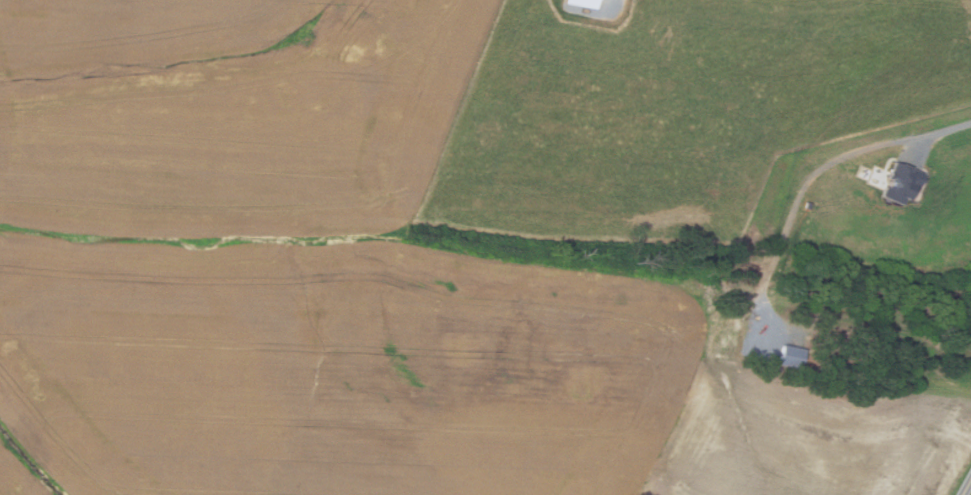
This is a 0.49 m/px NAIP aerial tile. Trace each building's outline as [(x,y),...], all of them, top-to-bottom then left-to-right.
[(566,3),(567,0),(598,0),(597,8),(566,3)] [(903,205),(881,197),(895,161),(924,173),(917,189),(916,188),(910,202),(905,199),(903,205)] [(780,364),(783,345),(805,349),(802,368),(780,364)]
